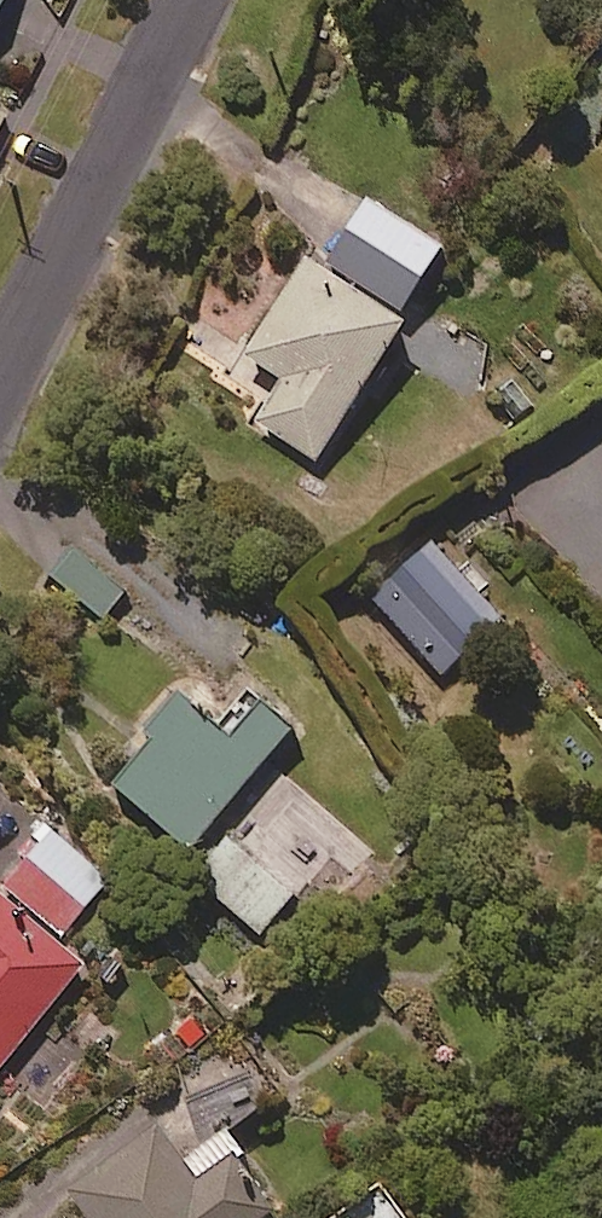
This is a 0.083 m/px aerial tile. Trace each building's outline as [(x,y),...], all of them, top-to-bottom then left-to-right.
[(10,0),(0,0),(0,19),(10,0)] [(443,260),(369,206),(326,266),(400,320),(443,260)] [(403,337),(306,273),(246,364),(282,388),(255,429),(316,469),(403,337)] [(125,596),(71,551),(48,579),(103,624),(125,596)] [(432,552),(372,606),(438,680),(499,626),(432,552)] [(182,700),(148,739),(154,744),(117,786),(190,850),(293,731),(248,692),(216,729),(182,700)] [(20,861),(27,867),(5,892),(61,941),(110,886),(47,831),(20,861)] [(294,900),(228,843),(194,882),(260,939),(294,900)] [(83,976),(0,904),(0,1073),(83,976)] [(265,1117),(247,1085),(186,1119),(204,1151),(265,1117)] [(159,1141),(71,1203),(81,1217),(275,1217),(227,1149),(185,1178),(159,1141)] [(379,1199),(350,1217),(392,1217),(379,1199)]
